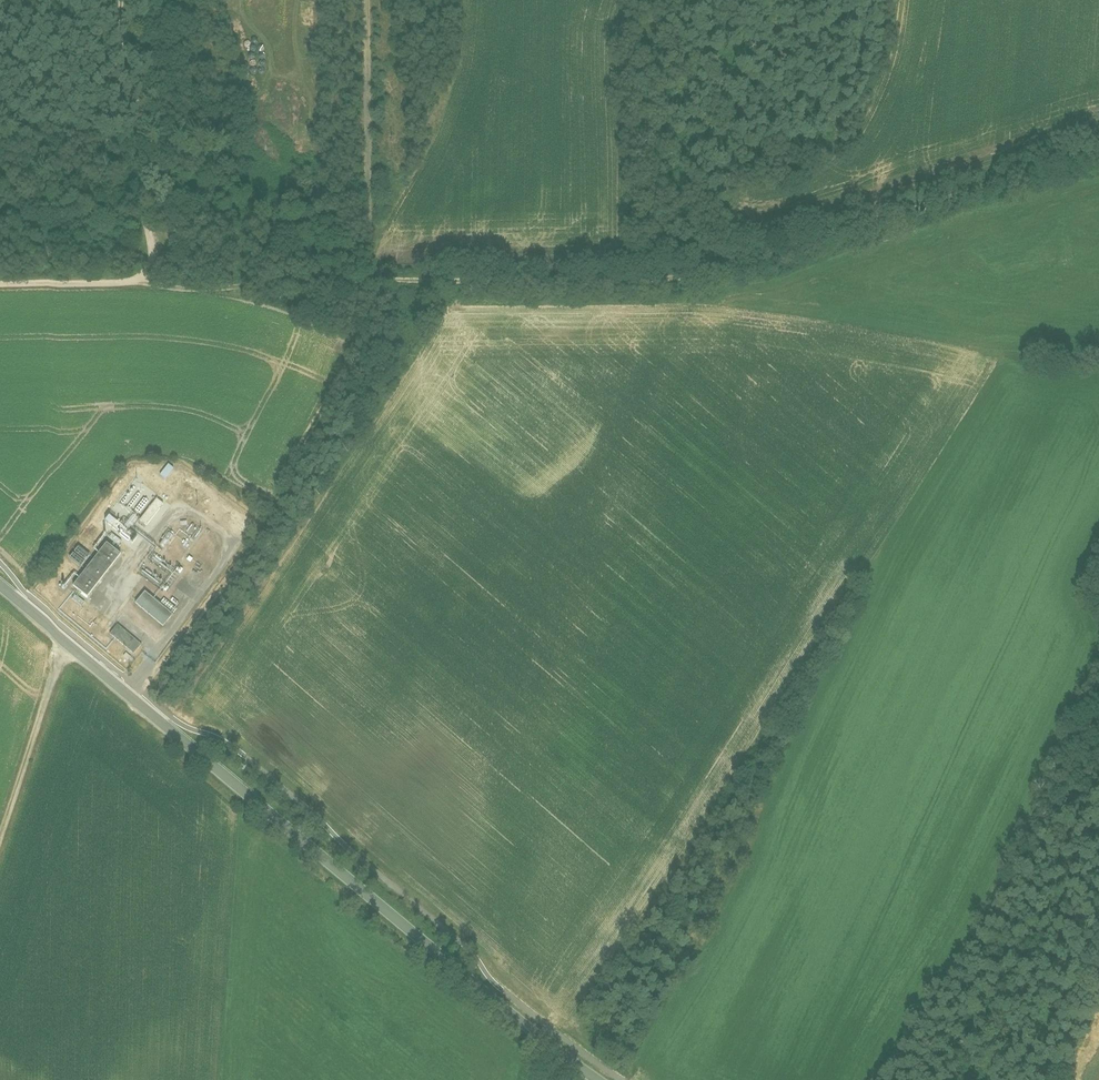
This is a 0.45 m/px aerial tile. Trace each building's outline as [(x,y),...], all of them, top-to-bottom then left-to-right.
[(72,586),(90,598),(124,551),(107,538),(95,554),(83,546),(74,557),(86,566),(72,586)] [(145,591),(135,602),(161,626),(171,615),(145,591)] [(119,621),(106,636),(134,660),(147,645),(119,621)]
